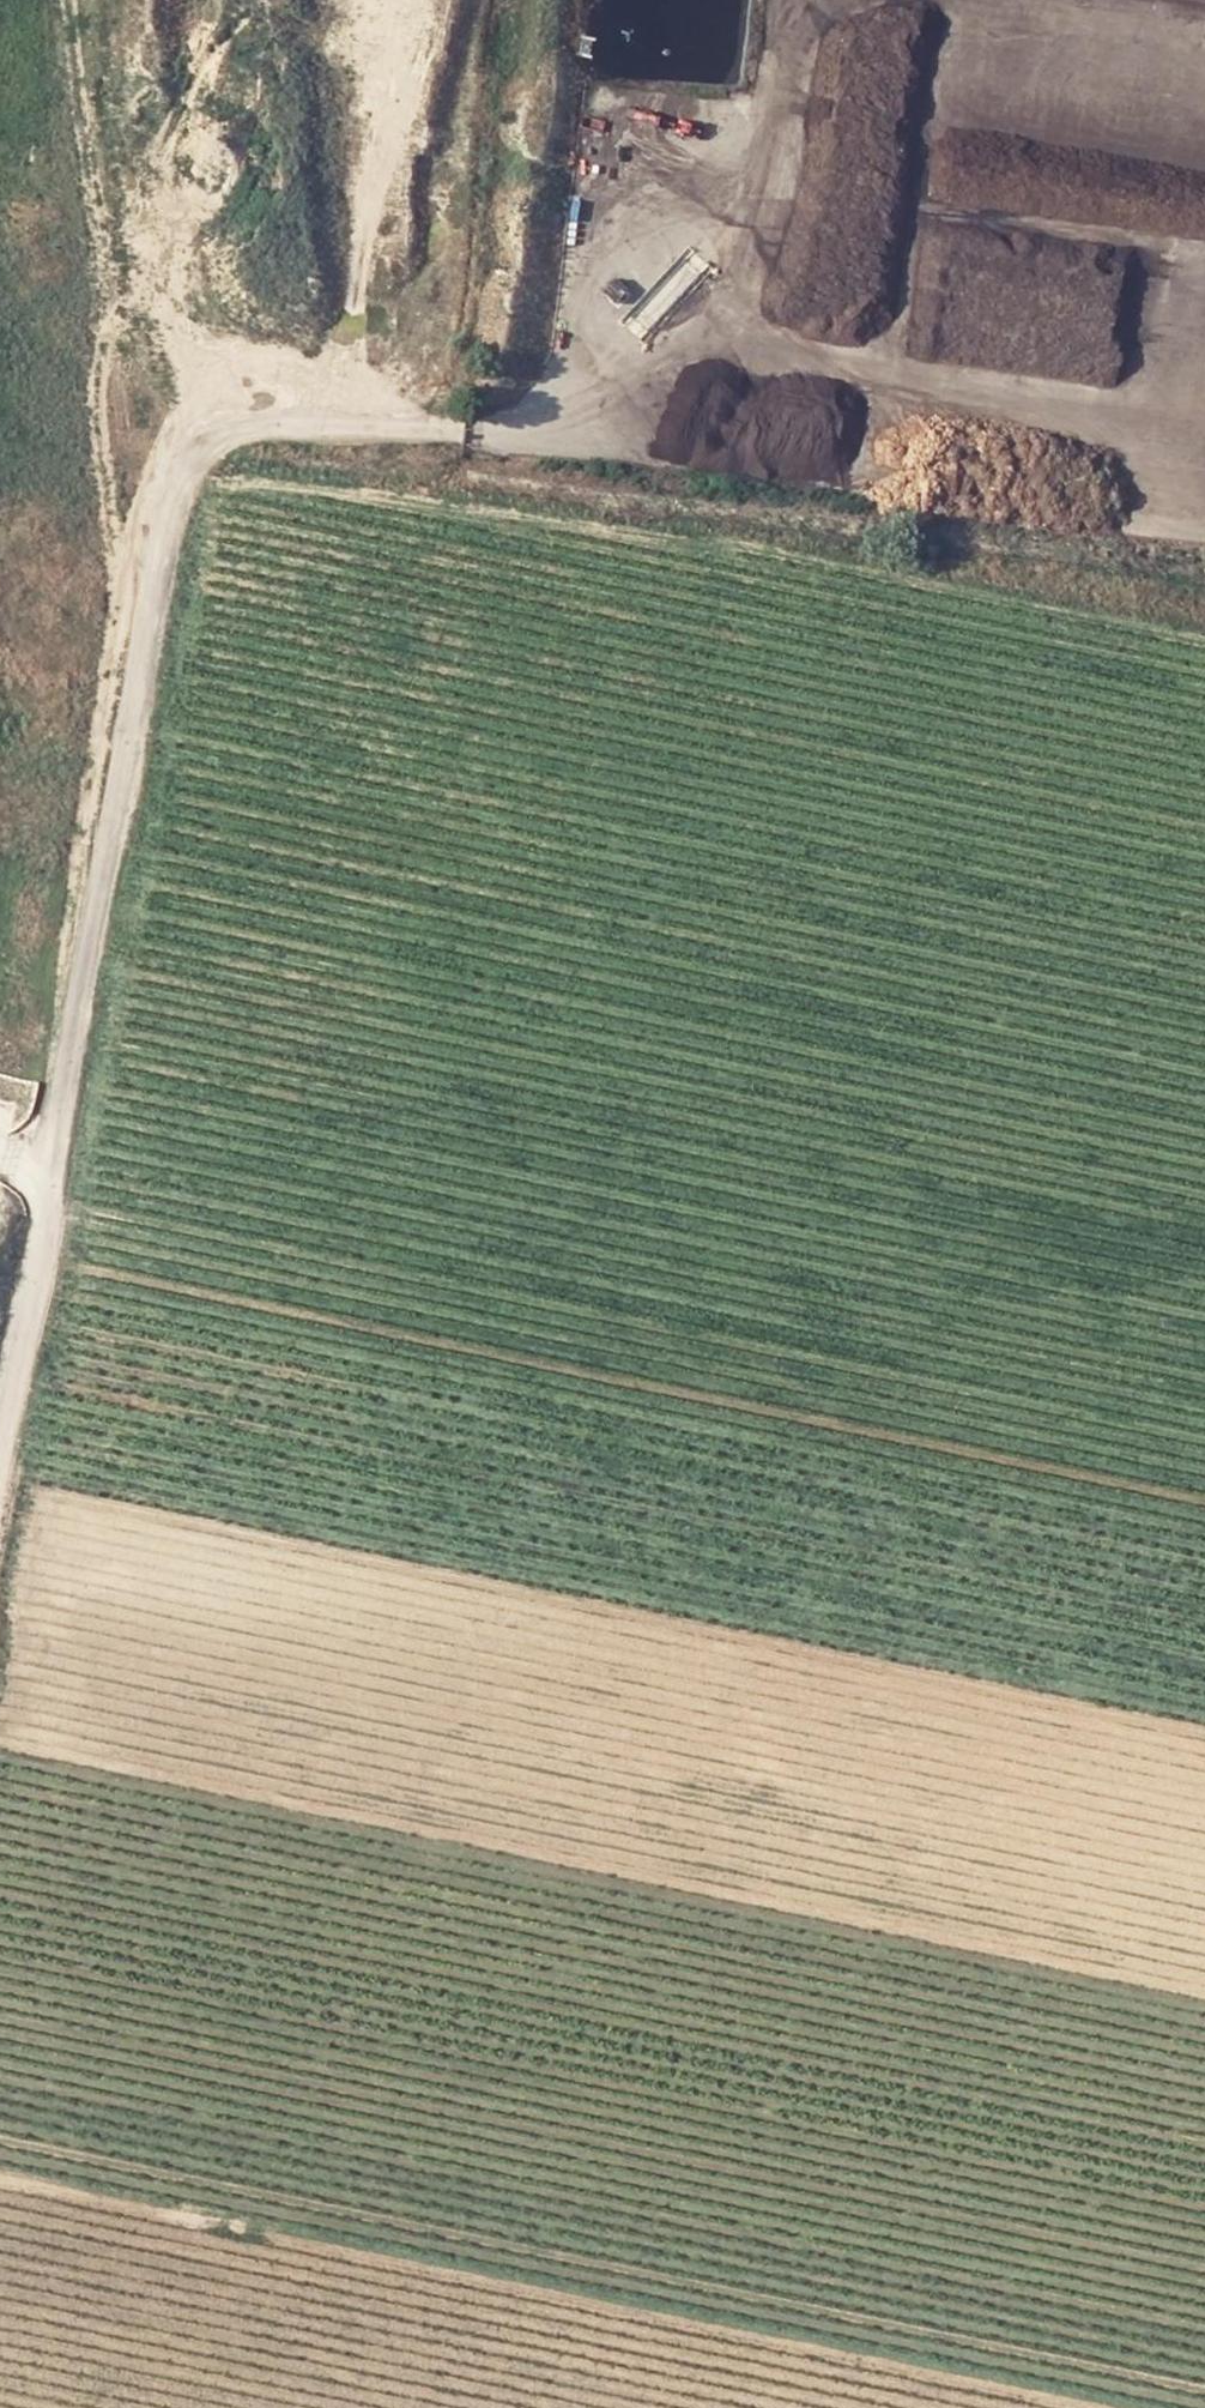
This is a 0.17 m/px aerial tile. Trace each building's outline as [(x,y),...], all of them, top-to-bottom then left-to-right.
[(615,29),(610,54),(660,63),(665,38),(615,29)]
